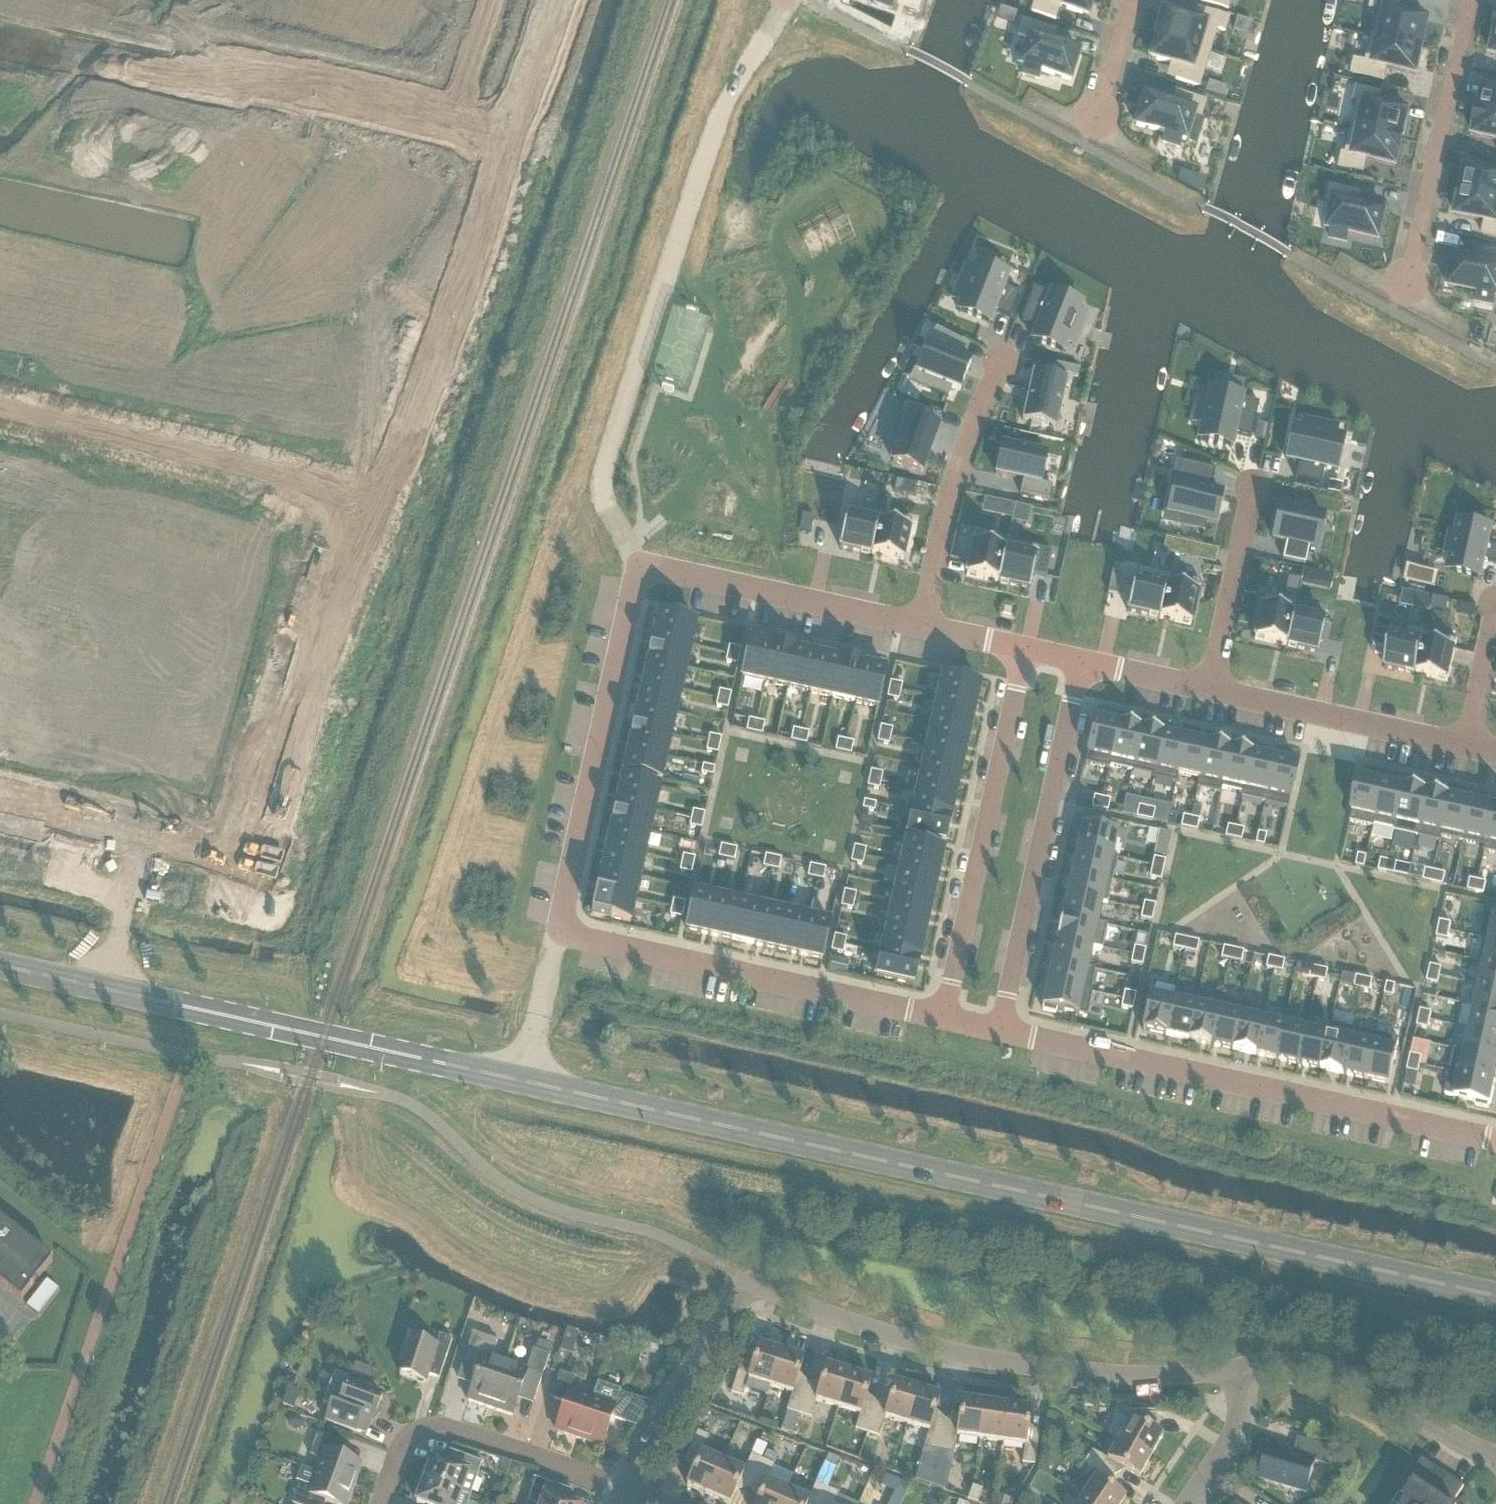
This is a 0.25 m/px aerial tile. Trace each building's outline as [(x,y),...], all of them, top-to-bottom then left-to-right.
[(1031,12),(1055,20),(1059,8),(1087,17),(1093,0),(1048,0),(1047,3),(1039,0),(1035,0),(1031,12)] [(1200,1),(1224,9),(1226,0),(1200,0),(1200,1)] [(1374,10),(1386,13),(1380,39),(1422,48),(1428,20),(1399,14),(1402,2),(1394,0),(1376,0),(1374,10)] [(1156,28),(1155,30),(1157,30),(1156,34),(1158,34),(1158,35),(1199,48),(1206,26),(1217,30),(1221,16),(1197,9),(1193,21),(1163,12),(1162,14),(1161,14),(1160,16),(1161,16),(1158,28),(1156,28)] [(1036,40),(1027,68),(1031,69),(1029,77),(1045,82),(1047,74),(1070,81),(1073,69),(1075,70),(1075,68),(1074,67),(1077,57),(1079,57),(1079,55),(1078,55),(1079,52),(1056,45),(1060,32),(1033,24),(1029,38),(1036,40)] [(1158,35),(1151,58),(1179,67),(1175,79),(1199,87),(1203,73),(1192,70),(1199,48),(1158,35)] [(1363,62),(1360,76),(1384,81),(1387,69),(1416,75),(1418,63),(1419,64),(1422,49),(1422,48),(1380,39),(1374,65),(1363,62)] [(1357,88),(1354,101),(1366,104),(1360,130),(1402,139),(1408,112),(1379,105),(1382,93),(1357,88)] [(1479,112),(1495,116),(1495,91),(1484,89),(1479,112)] [(1139,114),(1136,125),(1158,132),(1155,140),(1171,145),(1174,137),(1178,139),(1186,111),(1194,114),(1198,99),(1172,91),(1167,104),(1145,97),(1144,99),(1143,99),(1142,101),(1143,101),(1140,112),(1139,111),(1138,113),(1139,114)] [(1474,136),(1495,140),(1495,116),(1479,112),(1478,112),(1475,126),(1476,126),(1474,136)] [(1342,154),(1339,167),(1355,171),(1364,173),(1367,160),(1396,167),(1398,154),(1399,154),(1403,139),(1402,139),(1360,130),(1354,156),(1342,154)] [(1461,193),(1495,200),(1495,173),(1495,175),(1467,169),(1461,193)] [(1205,183),(1196,180),(1193,189),(1202,194),(1205,183)] [(1337,187),(1334,202),(1342,204),(1336,232),(1340,233),(1338,241),(1355,245),(1356,237),(1379,242),(1382,229),(1383,229),(1386,215),(1385,215),(1386,212),(1361,207),(1364,193),(1337,187)] [(1456,216),(1485,222),(1482,235),(1495,238),(1495,200),(1461,193),(1460,192),(1457,207),(1458,207),(1456,216)] [(1449,287),(1471,292),(1470,301),(1486,304),(1488,296),(1492,297),(1495,278),(1495,253),(1483,250),(1480,263),(1455,258),(1455,261),(1454,260),(1451,275),(1449,287)] [(961,275),(955,290),(965,294),(959,312),(960,312),(960,310),(988,321),(987,323),(989,323),(994,309),(998,310),(997,312),(1010,317),(1019,293),(1003,286),(1008,274),(1007,273),(1006,275),(979,264),(979,262),(978,262),(971,279),(961,275)] [(1034,288),(1021,321),(1034,326),(1034,324),(1038,326),(1033,341),(1034,341),(1034,339),(1062,350),(1061,352),(1062,352),(1069,335),(1079,339),(1085,324),(1075,320),(1082,303),(1081,302),(1080,304),(1053,293),(1053,291),(1052,291),(1051,295),(1034,288)] [(933,339),(918,374),(936,381),(932,390),(931,389),(930,390),(949,398),(950,396),(948,396),(952,388),(960,391),(971,363),(958,358),(964,343),(965,344),(965,343),(937,328),(937,329),(937,330),(933,339)] [(1033,371),(1022,420),(1057,427),(1067,378),(1033,371)] [(1197,404),(1193,420),(1204,422),(1199,440),(1201,441),(1201,439),(1230,445),(1230,447),(1231,447),(1234,432),(1238,433),(1238,435),(1251,437),(1259,403),(1241,399),(1242,394),(1241,394),(1241,397),(1212,390),(1212,388),(1211,388),(1207,406),(1197,404)] [(910,418),(894,462),(922,473),(939,427),(930,424),(934,413),(908,404),(904,416),(910,418)] [(1286,457),(1285,458),(1301,462),(1300,466),(1298,465),(1295,479),(1321,484),(1324,467),(1338,470),(1338,469),(1336,468),(1343,440),(1345,440),(1345,439),(1327,435),(1329,425),(1313,421),(1311,431),(1292,427),(1292,428),(1294,429),(1288,458),(1286,457)] [(1003,443),(996,473),(1023,479),(1020,493),(1049,499),(1052,485),(1040,483),(1047,453),(1003,443)] [(1342,484),(1329,481),(1327,491),(1340,494),(1342,484)] [(1175,482),(1169,511),(1186,514),(1183,524),(1203,528),(1203,531),(1204,532),(1207,519),(1216,521),(1217,516),(1219,517),(1220,513),(1218,512),(1221,499),(1222,500),(1223,499),(1221,498),(1222,493),(1175,482)] [(226,506),(223,513),(235,517),(238,510),(226,506)] [(849,506),(840,548),(871,555),(880,513),(849,506)] [(1280,506),(1273,538),(1287,541),(1283,559),(1305,564),(1309,546),(1317,548),(1324,515),(1280,506)] [(223,513),(221,521),(232,525),(235,517),(223,513)] [(814,516),(803,513),(799,530),(811,532),(814,516)] [(880,513),(871,555),(903,562),(912,520),(880,513)] [(1447,552),(1453,553),(1449,572),(1450,572),(1450,570),(1479,576),(1479,578),(1480,578),(1484,561),(1495,563),(1495,547),(1487,545),(1491,526),(1490,526),(1489,528),(1461,522),(1461,520),(1460,520),(1456,538),(1451,537),(1447,552)] [(26,523),(23,535),(31,537),(34,525),(26,523)] [(46,528),(43,540),(51,542),(54,529),(46,528)] [(976,532),(966,576),(998,583),(1008,539),(976,532)] [(80,535),(77,547),(85,549),(88,537),(80,535)] [(88,537),(85,549),(93,551),(96,539),(88,537)] [(1008,539),(998,583),(1029,590),(1033,574),(1046,577),(1052,548),(1008,539)] [(1176,540),(1173,554),(1187,557),(1190,543),(1176,540)] [(122,544),(120,557),(128,558),(130,546),(122,544)] [(130,546),(128,558),(136,560),(138,548),(130,546)] [(212,547),(209,554),(221,558),(224,551),(212,547)] [(164,554),(162,566),(170,568),(172,555),(164,554)] [(209,554),(207,562),(219,566),(221,558),(209,554)] [(172,555),(170,568),(178,569),(180,557),(172,555)] [(1436,588),(1439,572),(1407,566),(1404,581),(1436,588)] [(1137,567),(1127,611),(1159,618),(1169,574),(1137,567)] [(1112,574),(1108,594),(1119,596),(1124,577),(1112,574)] [(1169,574),(1159,618),(1190,625),(1200,581),(1169,574)] [(1264,595),(1254,639),(1286,646),(1294,609),(1300,580),(1288,577),(1283,599),(1264,595)] [(198,588),(196,595),(208,599),(210,591),(198,588)] [(1433,597),(1403,590),(1400,605),(1429,612),(1430,608),(1433,597)] [(196,595),(193,603),(205,607),(208,599),(196,595)] [(1437,597),(1434,597),(1433,597),(1430,608),(1446,612),(1449,600),(1437,597)] [(1294,609),(1286,646),(1317,653),(1326,616),(1294,609)] [(694,623),(657,615),(652,638),(689,646),(694,623)] [(1378,620),(1372,650),(1388,654),(1385,668),(1416,675),(1426,631),(1378,620)] [(185,629),(182,636),(194,640),(196,633),(185,629)] [(1426,631),(1416,675),(1448,682),(1457,640),(1426,633),(1427,631),(1426,631)] [(689,646),(652,638),(647,660),(685,668),(689,646)] [(772,644),(749,639),(741,677),(764,682),(772,644)] [(794,649),(772,644),(764,682),(786,687),(794,649)] [(742,649),(730,646),(728,654),(740,657),(742,649)] [(178,648),(176,656),(187,659),(190,652),(178,648)] [(817,654),(794,649),(786,687),(808,692),(817,654)] [(740,657),(728,654),(726,662),(738,665),(740,657)] [(839,659),(817,654),(808,692),(831,697),(839,659)] [(861,664),(839,659),(831,697),(853,701),(861,664)] [(685,668),(647,660),(642,682),(680,690),(685,668)] [(884,669),(861,664),(853,701),(876,706),(884,669)] [(978,684),(941,676),(936,699),(973,707),(978,684)] [(167,681),(164,689),(176,693),(179,685),(167,681)] [(901,683),(889,681),(887,689),(899,691),(901,683)] [(680,690),(642,682),(637,705),(675,713),(680,690)] [(164,689),(162,697),(174,701),(176,693),(164,689)] [(899,691),(887,689),(886,697),(897,699),(899,691)] [(732,693),(720,691),(718,699),(730,701),(732,693)] [(6,692),(3,704),(11,705),(14,693),(6,692)] [(14,693),(11,705),(19,707),(21,695),(14,693)] [(33,697),(30,710),(38,711),(41,699),(33,697)] [(41,699),(38,711),(46,713),(48,701),(41,699)] [(730,701),(718,699),(717,707),(728,709),(730,701)] [(973,707),(936,699),(931,721),(969,730),(973,707)] [(48,701),(46,713),(53,715),(56,702),(48,701)] [(56,702),(53,715),(61,716),(64,704),(56,702)] [(675,713),(637,705),(632,727),(670,735),(675,713)] [(75,707),(72,719),(80,720),(83,708),(75,707)] [(83,708),(80,720),(88,722),(90,710),(83,708)] [(90,710),(88,722),(95,724),(98,712),(90,710)] [(98,712),(95,724),(103,725),(106,713),(98,712)] [(117,716),(115,728),(123,730),(125,718),(117,716)] [(125,718),(123,730),(131,732),(134,719),(125,718)] [(1119,723),(1095,718),(1085,763),(1110,769),(1110,766),(1119,723)] [(756,720),(748,719),(745,731),(753,732),(756,720)] [(764,722),(756,720),(753,732),(761,734),(764,722)] [(969,730),(931,721),(926,744),(964,752),(969,730)] [(153,722),(151,730),(162,734),(165,726),(153,722)] [(1141,728),(1119,723),(1110,766),(1131,771),(1141,728)] [(891,728),(879,725),(878,733),(889,736),(891,728)] [(670,735),(632,727),(628,749),(665,757),(670,735)] [(800,730),(792,728),(790,740),(798,742),(800,730)] [(1162,733),(1141,728),(1131,771),(1153,776),(1162,733)] [(151,730),(148,738),(160,741),(162,734),(151,730)] [(808,732),(800,730),(798,742),(805,744),(808,732)] [(889,736),(878,733),(876,741),(888,744),(889,736)] [(1186,738),(1162,733),(1153,776),(1152,778),(1176,783),(1178,774),(1186,738)] [(41,735),(31,779),(52,784),(62,739),(41,735)] [(722,738),(710,735),(709,743),(721,746),(722,738)] [(845,740),(837,738),(834,750),(842,752),(845,740)] [(1207,743),(1186,738),(1178,774),(1199,778),(1207,743)] [(62,739),(52,784),(73,788),(83,744),(62,739)] [(853,741),(845,740),(842,752),(850,753),(853,741)] [(721,746),(709,743),(707,751),(719,754),(721,746)] [(1231,748),(1207,743),(1199,778),(1197,788),(1221,793),(1222,788),(1231,748)] [(964,752),(926,744),(921,766),(959,774),(964,752)] [(1251,752),(1231,748),(1222,788),(1242,793),(1251,752)] [(665,757),(628,749),(623,772),(660,780),(665,757)] [(1274,757),(1251,752),(1242,793),(1241,797),(1264,803),(1274,757)] [(1298,763),(1274,757),(1264,803),(1288,808),(1298,763)] [(140,763),(137,771),(149,775),(151,767),(140,763)] [(716,768),(704,766),(702,774),(714,776),(716,768)] [(959,774),(921,766),(916,788),(954,796),(959,774)] [(882,772),(870,770),(868,778),(880,780),(882,772)] [(137,771),(134,778),(146,782),(149,775),(137,771)] [(1384,782),(1360,776),(1350,822),(1374,827),(1375,824),(1384,782)] [(880,780),(868,778),(866,786),(878,788),(880,780)] [(659,787),(621,779),(616,802),(654,811),(659,787)] [(1404,786),(1384,782),(1375,824),(1395,829),(1404,786)] [(1428,791),(1404,786),(1395,829),(1395,831),(1418,836),(1428,791)] [(954,796),(916,788),(912,811),(949,819),(954,796)] [(1451,796),(1428,791),(1418,836),(1441,842),(1442,837),(1451,796)] [(1102,798),(1094,796),(1092,807),(1100,809),(1102,798)] [(1472,801),(1451,796),(1442,837),(1463,841),(1472,801)] [(1110,800),(1102,798),(1100,809),(1108,811),(1110,800)] [(875,803),(863,800),(861,808),(873,811),(875,803)] [(1494,806),(1472,801),(1463,841),(1485,846),(1494,806)] [(654,811),(616,802),(611,825),(649,833),(654,811)] [(1194,805),(1191,817),(1199,819),(1202,807),(1194,805)] [(1147,808),(1139,806),(1136,817),(1144,819),(1147,808)] [(1494,806),(1485,846),(1484,851),(1495,854),(1495,806),(1494,806)] [(1147,808),(1144,819),(1152,821),(1155,809),(1147,808)] [(706,813),(694,811),(692,819),(704,821),(706,813)] [(949,819),(912,811),(907,834),(944,842),(949,819)] [(1191,817),(1183,816),(1181,827),(1189,829),(1191,817)] [(1189,829),(1197,830),(1199,819),(1191,817),(1189,829)] [(704,821),(692,819),(691,827),(703,829),(704,821)] [(649,833),(611,825),(606,847),(644,855),(649,833)] [(1236,827),(1228,825),(1225,837),(1233,838),(1236,827)] [(1118,834),(1081,826),(1077,848),(1113,856),(1118,834)] [(1233,838),(1241,840),(1244,829),(1236,827),(1233,838)] [(1266,834),(1258,832),(1255,843),(1264,845),(1266,834)] [(943,849),(905,841),(900,864),(938,872),(943,849)] [(865,848),(853,845),(852,853),(864,856),(865,848)] [(1168,847),(1156,845),(1154,854),(1166,857),(1168,847)] [(728,847),(720,846),(718,857),(726,859),(728,847)] [(644,855),(606,847),(602,869),(639,877),(644,855)] [(736,849),(728,847),(726,859),(734,861),(736,849)] [(1113,856),(1077,848),(1071,871),(1112,880),(1117,857),(1113,856)] [(864,856),(852,853),(850,861),(862,864),(864,856)] [(1367,856),(1358,854),(1356,866),(1364,867),(1367,856)] [(696,858),(684,855),(683,863),(695,866),(696,858)] [(773,857),(765,855),(762,867),(770,869),(773,857)] [(781,859),(773,857),(770,869),(778,870),(781,859)] [(1165,860),(1154,857),(1152,866),(1163,868),(1165,860)] [(1389,861),(1381,859),(1378,870),(1387,872),(1389,861)] [(1387,872),(1395,874),(1397,863),(1389,861),(1387,872)] [(695,866),(683,863),(681,871),(693,874),(695,866)] [(938,872),(900,864),(895,886),(933,894),(938,872)] [(817,867),(809,865),(807,877),(815,878),(817,867)] [(1163,868),(1152,866),(1149,878),(1161,880),(1163,868)] [(825,868),(817,867),(815,878),(823,880),(825,868)] [(639,877),(602,869),(597,892),(635,900),(639,877)] [(1435,871),(1426,869),(1423,880),(1432,882),(1435,871)] [(1112,880),(1071,871),(1066,894),(1102,902),(1107,903),(1112,880)] [(1446,873),(1435,871),(1432,882),(1443,885),(1446,873)] [(1478,881),(1470,879),(1468,890),(1476,892),(1478,881)] [(1486,882),(1478,881),(1476,892),(1484,894),(1486,882)] [(933,894),(895,886),(890,908),(928,917),(933,894)] [(856,892),(844,890),(842,898),(854,900),(856,892)] [(635,900),(597,892),(592,915),(630,923),(635,900)] [(717,897),(694,892),(686,930),(709,935),(717,897)] [(1102,902),(1066,894),(1062,915),(1098,923),(1102,902)] [(740,902),(717,897),(709,935),(731,940),(740,902)] [(854,900),(842,898),(840,906),(852,908),(854,900)] [(687,903),(675,900),(673,908),(685,911),(687,903)] [(762,907),(740,902),(731,940),(754,945),(762,907)] [(1155,904),(1144,902),(1142,910),(1153,912),(1155,904)] [(784,912),(762,907),(754,945),(776,950),(784,912)] [(685,911),(673,908),(671,916),(683,919),(685,911)] [(928,917),(890,908),(886,931),(923,939),(928,917)] [(1153,912),(1142,910),(1141,918),(1152,920),(1153,912)] [(806,917),(784,912),(776,950),(798,954),(806,917)] [(1485,914),(1480,939),(1484,940),(1495,942),(1495,917),(1485,914)] [(1098,923),(1062,915),(1056,939),(1093,947),(1102,949),(1107,925),(1098,923)] [(830,922),(806,917),(798,954),(821,959),(830,922)] [(1451,923),(1440,920),(1438,929),(1450,931),(1451,923)] [(1450,931),(1438,929),(1437,937),(1448,939),(1450,931)] [(923,939),(886,931),(881,953),(919,961),(923,939)] [(846,937),(834,935),(832,942),(844,945),(846,937)] [(1187,939),(1175,936),(1172,947),(1184,950),(1187,939)] [(1093,947),(1056,939),(1052,959),(1088,967),(1093,947)] [(1199,941),(1187,939),(1184,950),(1196,952),(1199,941)] [(1484,940),(1479,962),(1484,963),(1495,966),(1495,942),(1484,940)] [(844,945),(832,942),(831,950),(843,953),(844,945)] [(1145,949),(1134,947),(1132,955),(1144,957),(1145,949)] [(1231,948),(1223,947),(1221,958),(1229,960),(1231,948)] [(1243,951),(1231,948),(1229,960),(1241,962),(1243,951)] [(919,961),(881,953),(876,976),(914,984),(919,961)] [(1144,957),(1132,955),(1131,963),(1142,965),(1144,957)] [(849,960),(832,957),(829,970),(847,974),(849,960)] [(1276,958),(1268,957),(1265,968),(1274,970),(1276,958)] [(1284,960),(1276,958),(1274,970),(1281,971),(1284,960)] [(1088,967),(1052,959),(1047,981),(1090,991),(1095,969),(1088,967)] [(1484,963),(1479,984),(1495,988),(1495,966),(1484,963)] [(1442,968),(1431,965),(1429,973),(1440,976),(1442,968)] [(1320,968),(1312,966),(1310,977),(1318,979),(1320,968)] [(1328,970),(1320,968),(1318,979),(1326,981),(1328,970)] [(1440,976),(1429,973),(1427,981),(1438,984),(1440,976)] [(1365,978),(1357,976),(1354,987),(1362,989),(1365,978)] [(1373,980),(1365,978),(1362,989),(1370,991),(1373,980)] [(1090,991),(1047,981),(1042,1006),(1043,1006),(1042,1010),(1055,1013),(1056,1009),(1087,1016),(1093,992),(1090,991)] [(1395,985),(1387,983),(1385,994),(1393,996),(1395,985)] [(1479,984),(1474,1007),(1495,1012),(1495,988),(1479,984)] [(1175,990),(1173,999),(1165,1035),(1188,1040),(1198,995),(1175,990)] [(1136,994),(1124,991),(1123,999),(1134,1002),(1136,994)] [(1173,999),(1150,994),(1142,1030),(1165,1035),(1173,999)] [(1220,1000),(1198,995),(1188,1040),(1210,1045),(1220,1000)] [(1134,1002),(1123,999),(1121,1007),(1132,1010),(1134,1002)] [(1242,1005),(1220,1000),(1210,1045),(1232,1050),(1242,1005)] [(1266,1010),(1242,1005),(1232,1050),(1256,1055),(1264,1019),(1266,1010)] [(1474,1007),(1469,1029),(1495,1035),(1495,1012),(1474,1007)] [(1432,1012),(1421,1010),(1419,1018),(1430,1020),(1432,1012)] [(1430,1020),(1419,1018),(1417,1026),(1428,1029),(1430,1020)] [(1285,1024),(1264,1019),(1256,1055),(1277,1060),(1285,1024)] [(1307,1029),(1285,1024),(1277,1060),(1299,1065),(1307,1029)] [(1354,1029),(1331,1024),(1328,1034),(1321,1069),(1344,1074),(1354,1029)] [(1328,1034),(1307,1029),(1299,1065),(1321,1069),(1328,1034)] [(1376,1034),(1354,1029),(1344,1074),(1366,1079),(1376,1034)] [(1469,1029),(1465,1050),(1495,1057),(1495,1035),(1469,1029)] [(1399,1039),(1376,1034),(1366,1079),(1389,1084),(1399,1039)] [(1465,1050),(1456,1048),(1451,1071),(1495,1081),(1495,1079),(1495,1057),(1465,1050)] [(1422,1057),(1411,1054),(1409,1062),(1420,1065),(1422,1057)] [(1420,1065),(1409,1062),(1407,1071),(1419,1073),(1420,1065)] [(1495,1081),(1451,1071),(1445,1095),(1476,1102),(1475,1105),(1488,1108),(1490,1103),(1490,1105),(1495,1081)] [(0,1220),(0,1285),(21,1301),(34,1284),(33,1283),(38,1277),(39,1278),(52,1260),(0,1220)] [(490,1408),(505,1363),(491,1359),(497,1340),(473,1332),(463,1363),(478,1368),(467,1400),(490,1408)] [(439,1379),(452,1339),(440,1335),(436,1346),(412,1338),(411,1339),(412,1339),(401,1373),(400,1372),(400,1374),(425,1382),(427,1375),(439,1379)] [(564,1338),(560,1350),(572,1353),(575,1342),(564,1338)] [(505,1363),(490,1408),(512,1415),(519,1394),(534,1399),(552,1345),(538,1340),(535,1350),(532,1350),(526,1370),(505,1363)] [(770,1386),(781,1351),(758,1344),(751,1369),(740,1365),(731,1393),(743,1397),(748,1380),(770,1386)] [(808,1384),(796,1381),(803,1358),(781,1351),(770,1386),(792,1393),(787,1410),(799,1414),(808,1384)] [(820,1388),(808,1384),(799,1414),(811,1418),(816,1401),(838,1407),(849,1372),(827,1365),(820,1388)] [(357,1388),(348,1385),(348,1383),(347,1383),(349,1377),(334,1372),(322,1402),(330,1405),(324,1420),(360,1433),(361,1430),(366,1418),(373,1421),(382,1396),(381,1395),(380,1397),(371,1393),(374,1386),(359,1381),(357,1388)] [(867,1433),(876,1405),(864,1401),(871,1379),(849,1372),(838,1407),(860,1414),(855,1429),(867,1433)] [(592,1398),(569,1390),(573,1377),(560,1373),(551,1397),(565,1402),(555,1430),(579,1438),(592,1398)] [(907,1425),(917,1389),(895,1382),(887,1408),(876,1405),(867,1433),(879,1437),(885,1418),(907,1425)] [(602,1446),(612,1418),(625,1422),(633,1397),(620,1393),(621,1391),(597,1383),(592,1398),(579,1438),(602,1446)] [(294,1408),(300,1391),(288,1387),(283,1405),(294,1408)] [(939,1451),(945,1422),(932,1421),(940,1396),(917,1389),(907,1425),(929,1431),(923,1448),(939,1451)] [(991,1440),(996,1404),(961,1399),(958,1424),(945,1422),(939,1451),(954,1453),(957,1435),(991,1440)] [(996,1404),(991,1440),(1025,1445),(1022,1463),(1034,1464),(1039,1436),(1027,1434),(1030,1409),(996,1404)] [(1119,1439),(1150,1457),(1162,1436),(1144,1427),(1146,1423),(1156,1423),(1156,1410),(1125,1409),(1122,1417),(1129,1421),(1119,1439)] [(708,1495),(723,1462),(702,1452),(709,1436),(698,1431),(686,1458),(697,1463),(687,1486),(708,1495)] [(315,1471),(353,1485),(361,1463),(342,1456),(346,1445),(317,1434),(310,1454),(320,1458),(315,1471)] [(1331,1467),(1336,1449),(1298,1438),(1293,1454),(1270,1447),(1261,1479),(1306,1492),(1315,1462),(1331,1467)] [(1139,1478),(1150,1457),(1119,1439),(1108,1458),(1094,1448),(1087,1458),(1110,1475),(1117,1465),(1139,1478)] [(420,1477),(461,1492),(468,1472),(477,1475),(482,1463),(449,1451),(445,1463),(432,1458),(430,1464),(424,1467),(420,1477)] [(766,1451),(762,1460),(773,1464),(777,1456),(766,1451)] [(762,1460),(751,1455),(744,1471),(723,1462),(708,1495),(729,1503),(730,1503),(740,1481),(751,1486),(762,1460)] [(1110,1475),(1087,1458),(1080,1468),(1095,1478),(1082,1497),(1091,1503),(1121,1503),(1125,1498),(1104,1484),(1110,1475)] [(1464,1487),(1422,1458),(1408,1479),(1415,1484),(1403,1501),(1407,1503),(1452,1503),(1464,1487)] [(788,1490),(767,1481),(774,1465),(762,1460),(751,1486),(762,1491),(756,1503),(782,1503),(788,1490)] [(315,1471),(315,1472),(301,1466),(296,1481),(299,1482),(292,1503),(294,1503),(324,1503),(326,1501),(335,1503),(346,1503),(353,1485),(315,1471)] [(933,1474),(918,1471),(916,1480),(930,1485),(933,1474)] [(933,1474),(930,1485),(945,1491),(948,1477),(933,1474)] [(420,1477),(415,1489),(418,1495),(416,1502),(422,1503),(466,1503),(469,1496),(461,1492),(420,1477)] [(568,1503),(571,1491),(535,1479),(528,1502),(535,1503),(571,1503),(568,1503)] [(827,1488),(816,1483),(809,1499),(788,1490),(782,1503),(820,1503),(827,1488)] [(977,1503),(983,1489),(972,1485),(967,1500),(977,1503)] [(839,1493),(827,1488),(820,1503),(834,1503),(839,1493)] [(997,1494),(994,1503),(1008,1503),(1010,1498),(997,1494)]
